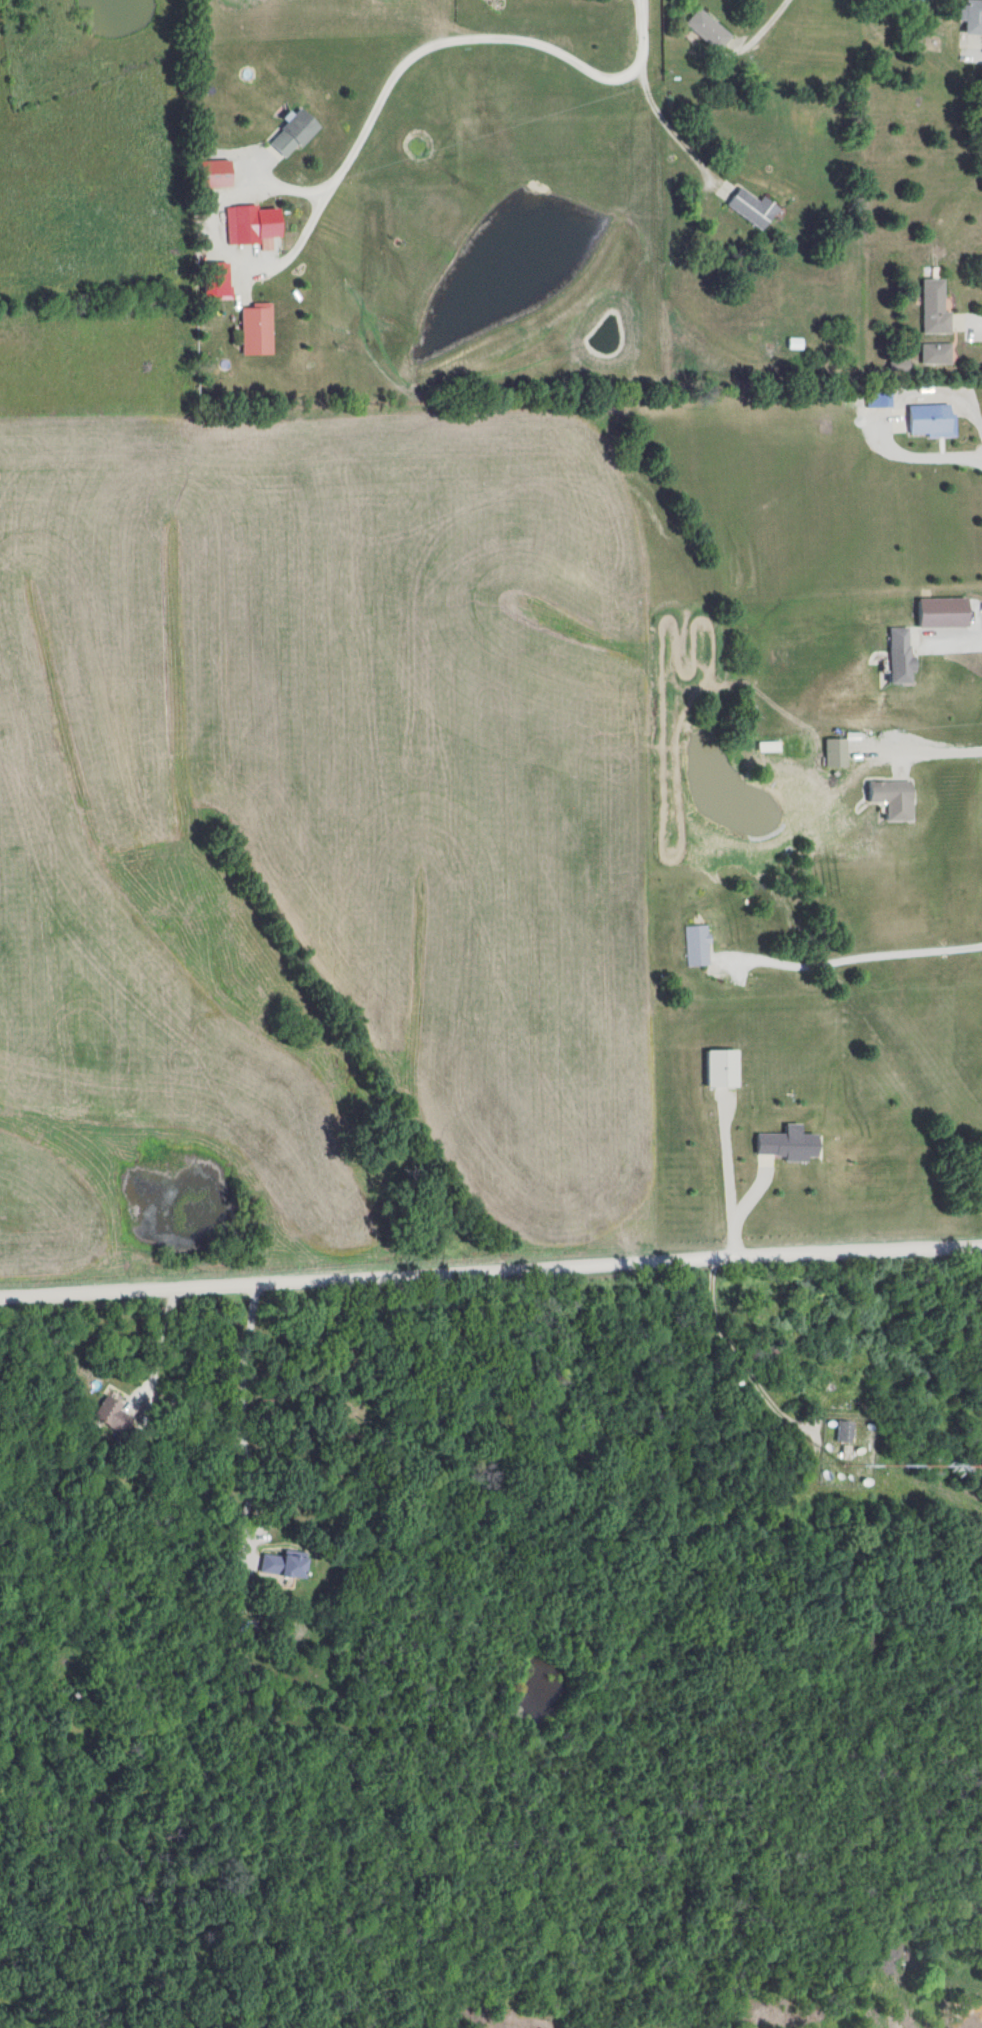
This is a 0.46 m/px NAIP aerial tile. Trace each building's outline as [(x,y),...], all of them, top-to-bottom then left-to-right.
[(966,0),(963,0),(962,22),(968,22),(967,36),(981,37),(981,1),(966,0)] [(687,24),(720,53),(734,36),(701,8),(687,24)] [(271,143),(290,161),(322,127),(302,109),(271,143)] [(781,209),(765,197),(761,202),(740,187),(727,206),(764,232),(781,209)] [(227,208),(228,246),(261,245),(260,206),(227,208)] [(947,312),(947,279),(924,279),(924,334),(952,334),(952,312),(947,312)] [(274,304),(242,304),(242,355),(274,355),(274,304)] [(952,344),(922,344),(922,365),(952,365),(952,344)] [(909,370),(909,360),(892,360),(892,370),(909,370)] [(955,404),(911,405),(912,437),(956,436),(955,404)] [(892,627),(894,684),(915,683),(914,669),(919,669),(919,656),(912,656),(911,627),(892,627)] [(916,821),(916,782),(870,782),(870,803),(890,803),(890,821),(916,821)] [(688,926),(688,966),(713,966),(712,925),(688,926)] [(742,1051),(706,1051),(706,1087),(742,1087),(742,1051)] [(134,1420),(119,1409),(122,1405),(108,1394),(93,1415),(122,1436),(134,1420)] [(854,1443),(854,1422),(838,1422),(838,1443),(854,1443)] [(262,1555),(261,1575),(306,1578),(308,1554),(284,1552),(283,1556),(262,1555)]
